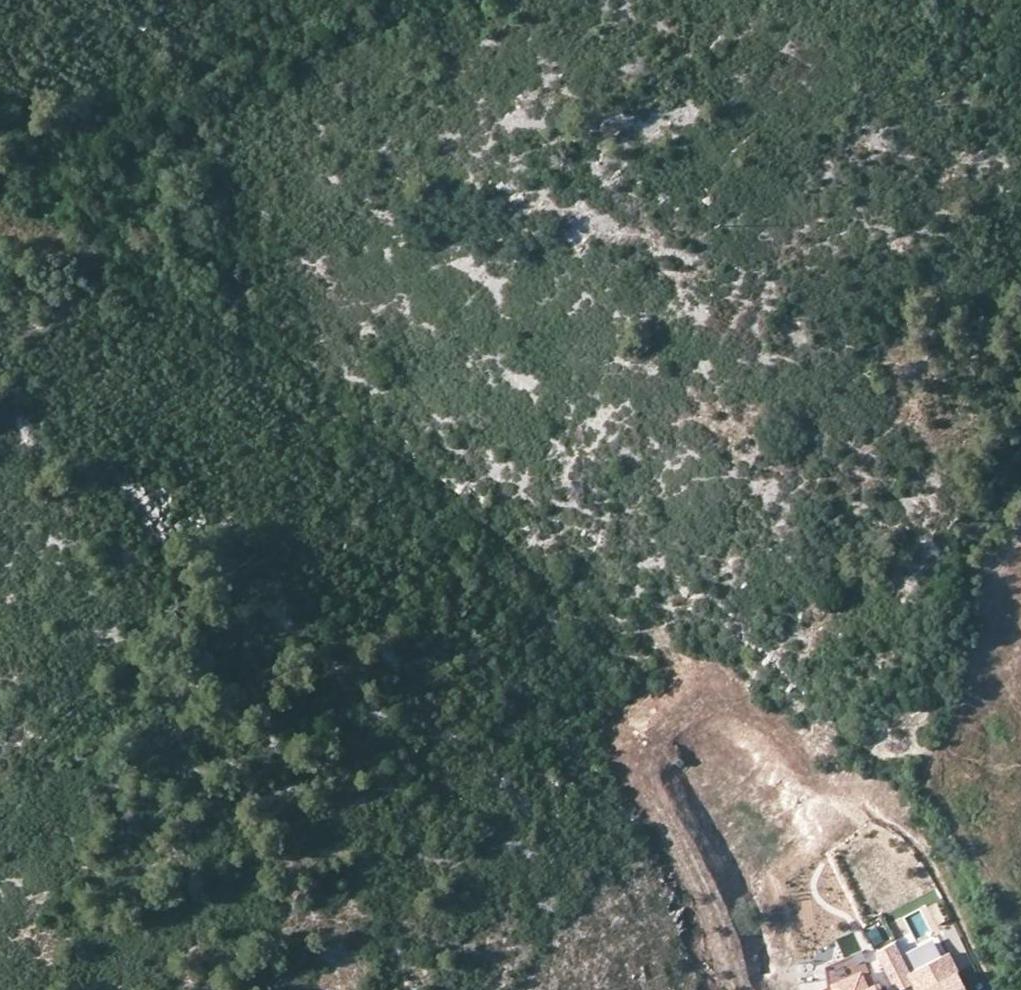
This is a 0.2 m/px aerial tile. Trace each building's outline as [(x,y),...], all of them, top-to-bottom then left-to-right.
[(876,951),(895,989),(898,989),(914,982),(909,972),(895,943),(876,951)] [(909,972),(914,982),(917,989),(968,989),(950,953),(909,972)] [(874,983),(868,986),(862,971),(831,984),(833,989),(877,989),(874,983)]
